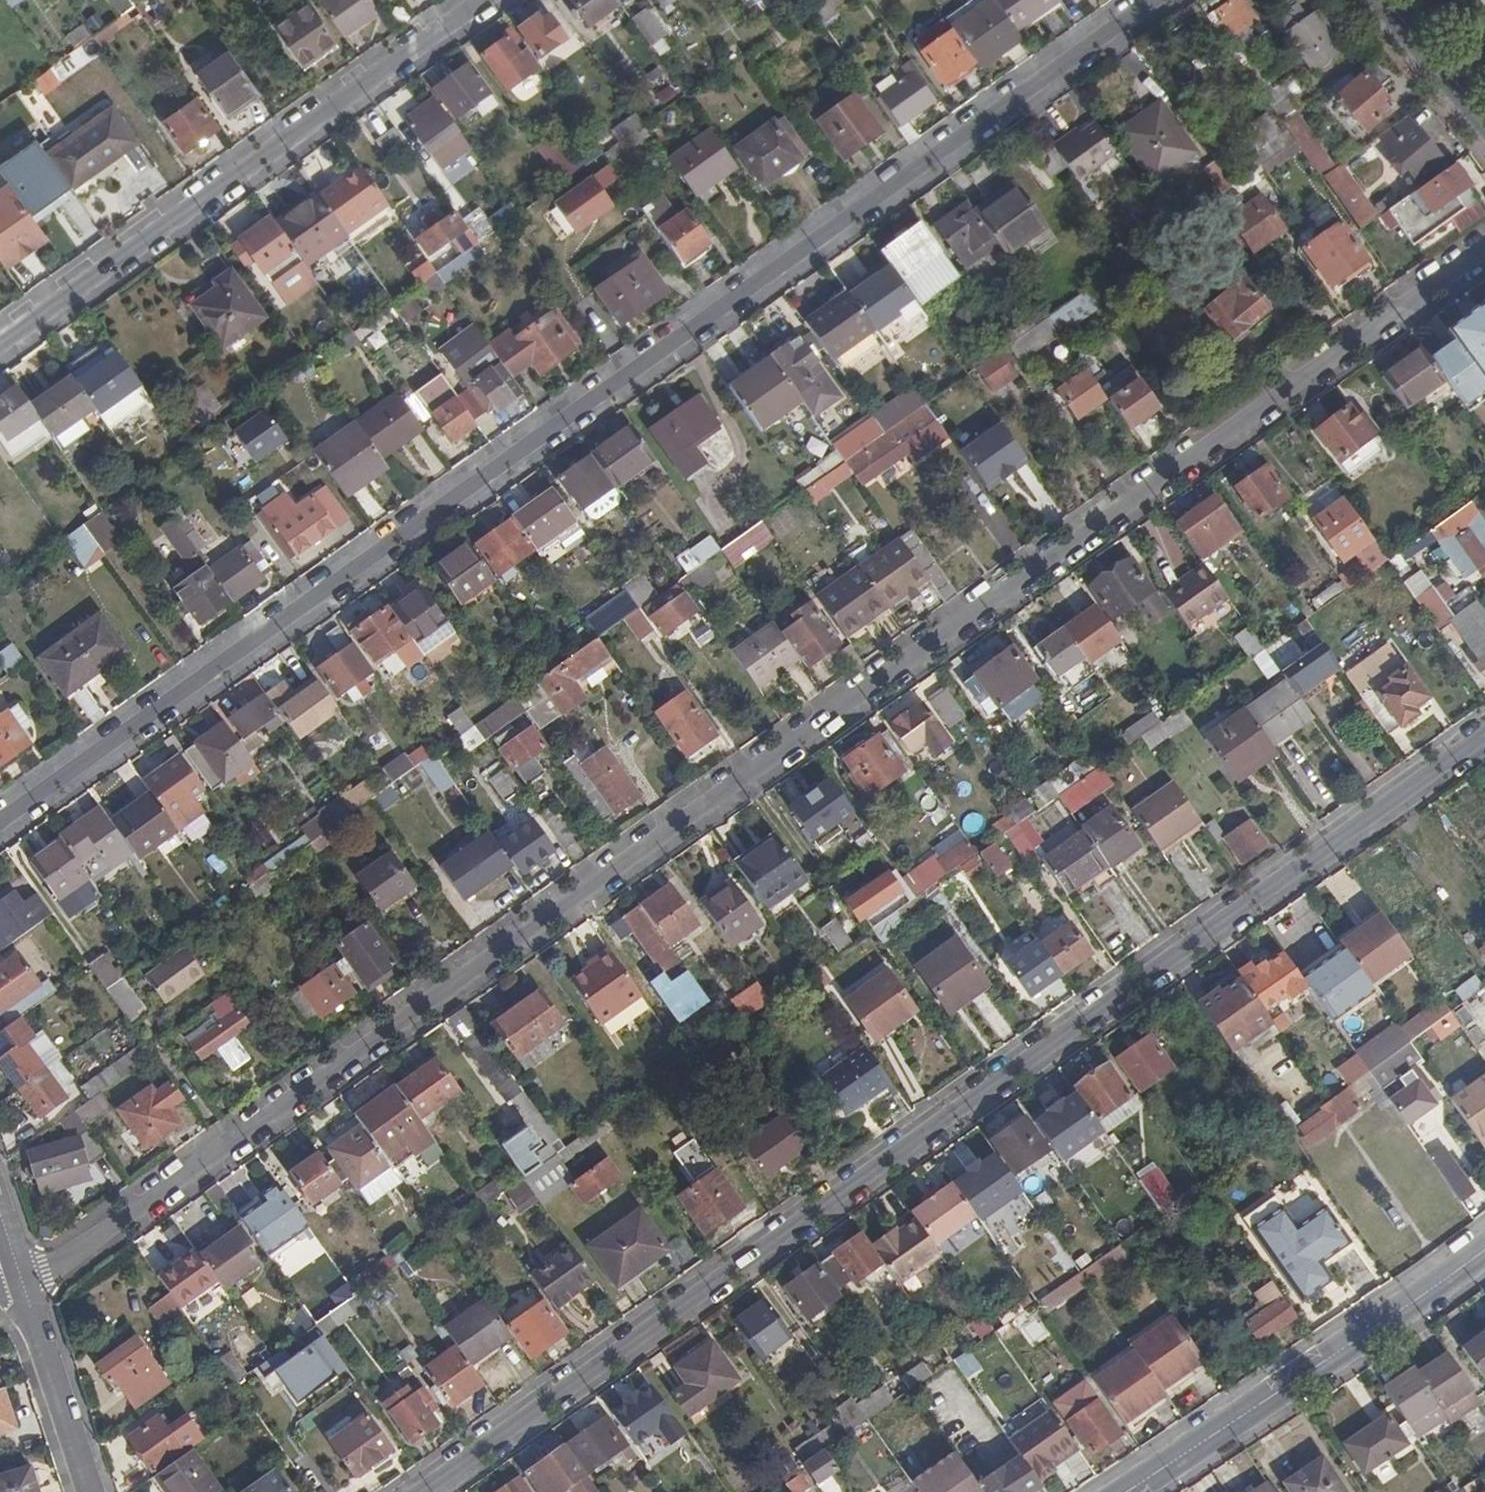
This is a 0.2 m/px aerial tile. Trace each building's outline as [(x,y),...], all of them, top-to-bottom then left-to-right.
[(80,20),(84,25),(93,37),(128,13),(136,7),(132,0),(110,0),(80,20)] [(319,3),(341,36),(372,14),(372,13),(362,0),(324,0),(319,3)] [(615,0),(570,0),(590,27),(620,7),(615,0)] [(811,7),(823,25),(837,14),(833,9),(846,0),(821,0),(811,7)] [(945,19),(951,28),(991,0),(972,0),(945,19)] [(981,69),(1023,40),(1017,31),(995,0),(991,0),(951,28),(981,69)] [(1058,2),(1057,0),(995,0),(1017,31),(1058,2)] [(1215,26),(1225,40),(1236,32),(1250,52),(1259,46),(1246,26),(1255,19),(1242,0),(1234,0),(1217,12),(1222,20),(1215,26)] [(307,4),(277,25),(303,64),(317,55),(333,43),(307,4)] [(578,32),(559,5),(522,31),(542,58),(578,32)] [(1345,51),(1317,10),(1286,32),(1315,72),(1345,51)] [(630,21),(648,47),(663,36),(645,11),(630,21)] [(1217,12),(1209,18),(1215,26),(1222,20),(1217,12)] [(93,37),(102,50),(116,40),(113,36),(134,22),(128,13),(93,37)] [(341,36),(344,39),(373,16),(372,14),(341,36)] [(775,14),(764,21),(772,32),(783,25),(775,14)] [(913,40),(945,85),(973,65),(940,20),(913,40)] [(65,38),(74,50),(92,38),(93,37),(84,25),(65,38)] [(769,37),(776,48),(786,40),(779,30),(769,37)] [(509,39),(484,56),(496,73),(508,65),(512,69),(519,65),(522,69),(532,62),(512,34),(508,36),(509,39)] [(227,114),(260,92),(231,50),(198,73),(227,114)] [(317,55),(303,64),(307,70),(321,60),(317,55)] [(902,67),(909,77),(920,70),(912,60),(902,67)] [(469,65),(437,89),(456,118),(490,93),(469,65)] [(50,68),(32,80),(43,96),(61,84),(50,68)] [(897,129),(909,145),(922,137),(910,120),(940,99),(920,70),(909,77),(883,96),(903,125),(897,129)] [(1258,71),(1251,76),(1265,96),(1272,91),(1258,71)] [(1364,75),(1339,97),(1368,130),(1393,108),(1364,75)] [(1295,112),(1300,108),(1291,95),(1298,90),(1289,79),(1272,91),(1265,96),(1282,121),(1295,112)] [(877,100),(897,129),(903,125),(883,96),(877,100)] [(855,97),(818,122),(845,158),(881,133),(855,97)] [(458,131),(436,98),(406,119),(429,152),(458,131)] [(196,100),(163,123),(183,152),(215,128),(196,100)] [(1160,103),(1144,115),(1146,118),(1122,136),(1154,181),(1195,153),(1160,103)] [(71,190),(137,144),(112,109),(47,155),(71,190)] [(1295,112),(1282,121),(1285,125),(1289,129),(1297,141),(1303,149),(1315,141),(1295,112)] [(1258,151),(1259,150),(1283,134),(1268,113),(1244,131),(1258,151)] [(620,144),(645,126),(636,114),(612,132),(620,144)] [(1146,118),(1144,115),(1119,132),(1122,136),(1146,118)] [(1450,167),(1407,118),(1380,137),(1424,186),(1450,167)] [(1082,134),(1070,142),(1066,137),(1053,147),(1067,167),(1078,182),(1119,153),(1097,123),(1082,134)] [(775,124),(740,150),(765,185),(810,154),(798,137),(789,143),(775,124)] [(620,144),(603,156),(617,176),(631,166),(621,151),(633,143),(635,146),(650,134),(645,126),(620,144)] [(669,160),(695,196),(738,165),(712,129),(669,160)] [(1078,129),(1066,137),(1070,142),(1082,134),(1078,129)] [(1297,141),(1289,129),(1283,134),(1259,150),(1267,162),(1297,141)] [(534,150),(560,187),(578,174),(603,156),(594,144),(570,161),(552,137),(534,150)] [(1335,168),(1315,141),(1303,149),(1323,177),(1335,168)] [(1053,147),(1050,143),(1033,156),(1050,179),(1067,167),(1053,147)] [(1219,162),(1234,185),(1245,178),(1229,155),(1219,162)] [(1219,162),(1218,160),(1205,169),(1222,194),(1234,185),(1219,162)] [(361,169),(357,162),(329,183),(333,189),(334,189),(361,169)] [(1323,177),(1360,231),(1388,212),(1390,210),(1384,200),(1372,209),(1341,164),(1335,168),(1323,177)] [(602,194),(617,182),(604,165),(544,212),(568,242),(613,207),(602,194)] [(1390,210),(1388,212),(1413,246),(1464,209),(1455,195),(1470,184),(1457,167),(1419,194),(1417,191),(1390,210)] [(371,237),(397,218),(361,169),(334,189),(333,189),(320,199),(343,230),(349,238),(353,244),(368,233),(371,237)] [(1020,190),(1014,182),(992,199),(997,207),(1020,190)] [(1480,197),(1470,184),(1455,195),(1464,209),(1480,197)] [(0,192),(0,260),(5,267),(18,258),(33,247),(47,238),(46,236),(10,185),(0,192)] [(1235,188),(1196,215),(1204,228),(1243,200),(1235,188)] [(1003,251),(1043,222),(1020,190),(997,207),(992,199),(976,210),(975,212),(992,236),(1003,251)] [(316,193),(275,223),(278,227),(319,197),(316,193)] [(1154,202),(1173,228),(1185,220),(1166,193),(1154,202)] [(320,199),(319,197),(278,227),(296,253),(300,259),(343,230),(320,199)] [(1145,198),(1134,206),(1142,216),(1153,209),(1145,198)] [(1262,198),(1232,219),(1255,251),(1284,230),(1262,198)] [(643,212),(681,265),(708,245),(685,212),(676,219),(661,200),(643,212)] [(975,212),(968,203),(937,226),(966,267),(986,252),(981,244),(992,236),(975,212)] [(462,222),(479,245),(495,233),(478,210),(462,222)] [(269,215),(238,237),(241,241),(271,218),(269,215)] [(467,254),(476,247),(455,215),(419,241),(430,256),(438,251),(442,256),(459,243),(467,254)] [(275,223),(271,218),(241,241),(265,275),(296,253),(278,227),(275,223)] [(897,240),(880,253),(890,266),(915,301),(955,271),(921,223),(907,233),(897,240)] [(1341,223),(1305,249),(1332,286),(1368,260),(1341,223)] [(897,240),(907,233),(905,229),(894,237),(897,240)] [(300,259),(307,269),(349,238),(343,230),(300,259)] [(1006,255),(1003,251),(992,236),(981,244),(986,252),(994,263),(1006,255)] [(1122,265),(1131,258),(1121,244),(1112,251),(1122,265)] [(486,255),(479,245),(476,247),(467,254),(438,274),(444,284),(486,255)] [(18,258),(20,261),(35,250),(33,247),(18,258)] [(642,258),(623,272),(628,280),(647,266),(642,258)] [(413,274),(421,286),(438,274),(429,262),(413,274)] [(628,280),(623,272),(596,291),(617,321),(627,313),(631,318),(667,293),(647,266),(628,280)] [(890,266),(849,296),(874,331),(876,333),(916,304),(915,301),(890,266)] [(219,289),(194,306),(222,346),(263,318),(230,271),(214,282),(215,284),(219,289)] [(446,287),(444,284),(438,274),(421,286),(420,287),(425,294),(429,299),(446,287)] [(1206,311),(1230,342),(1233,339),(1236,343),(1246,334),(1243,331),(1268,310),(1244,280),(1206,311)] [(215,284),(191,301),(194,306),(219,289),(215,284)] [(1061,332),(1102,304),(1091,287),(1051,316),(1061,332)] [(847,293),(806,322),(832,360),(874,331),(849,296),(847,293)] [(1447,331),(1456,341),(1429,360),(1468,410),(1484,398),(1484,305),(1447,331)] [(1040,324),(1051,316),(1043,306),(1038,310),(1042,315),(1037,319),(1040,324)] [(389,323),(383,313),(368,324),(372,330),(374,333),(389,323)] [(627,313),(617,321),(620,326),(631,318),(627,313)] [(1009,346),(1020,362),(1061,332),(1051,316),(1040,324),(1036,328),(1009,346)] [(342,317),(301,346),(313,364),(341,343),(354,334),(342,317)] [(495,356),(501,363),(511,377),(534,362),(543,374),(575,352),(571,345),(577,341),(561,319),(555,323),(551,317),(495,356)] [(1030,319),(1003,338),(1009,346),(1036,328),(1030,319)] [(372,330),(368,324),(356,333),(360,340),(372,330)] [(452,379),(491,357),(473,326),(434,348),(452,379)] [(360,340),(356,333),(354,334),(341,343),(345,350),(360,340)] [(811,333),(799,341),(805,350),(811,346),(814,351),(821,347),(811,333)] [(798,340),(771,359),(796,394),(813,382),(806,371),(816,363),(814,361),(818,358),(814,351),(811,346),(805,350),(799,341),(798,340)] [(955,358),(968,375),(980,367),(986,362),(973,345),(955,358)] [(1066,348),(1058,354),(1067,366),(1075,361),(1066,348)] [(1420,350),(1380,377),(1402,408),(1441,380),(1420,350)] [(1088,370),(1093,378),(1100,388),(1111,381),(1103,371),(1101,372),(1087,352),(1079,358),(1088,370)] [(141,387),(117,353),(75,382),(94,409),(100,416),(141,387)] [(1013,375),(998,354),(986,362),(980,367),(995,388),(1013,375)] [(771,359),(730,389),(760,430),(801,402),(796,394),(771,359)] [(499,413),(524,395),(511,377),(501,363),(468,387),(469,389),(486,412),(488,416),(497,410),(499,413)] [(297,375),(305,385),(319,375),(311,365),(297,375)] [(1106,398),(1129,429),(1156,409),(1128,368),(1111,381),(1100,388),(1106,398)] [(1093,378),(1088,370),(1060,391),(1079,418),(1106,398),(1100,388),(1093,378)] [(75,382),(72,378),(51,393),(49,390),(27,406),(37,421),(51,440),(94,409),(75,382)] [(1441,380),(1402,408),(1409,416),(1447,388),(1441,380)] [(15,389),(0,400),(0,430),(8,441),(37,421),(27,406),(15,389)] [(474,420),(486,412),(469,389),(457,397),(474,420)] [(398,392),(356,423),(361,430),(381,458),(423,428),(420,424),(398,392)] [(698,398),(653,429),(686,477),(704,463),(696,452),(693,442),(717,425),(698,398)] [(433,415),(452,443),(474,427),(454,400),(433,415)] [(1354,402),(1347,407),(1355,417),(1362,413),(1354,402)] [(917,462),(951,439),(927,404),(892,429),(885,435),(846,462),(851,470),(863,487),(911,454),(917,462)] [(1355,417),(1347,407),(1316,431),(1339,461),(1377,433),(1362,413),(1355,417)] [(219,439),(240,473),(285,444),(263,411),(219,439)] [(423,428),(440,452),(452,443),(433,415),(420,424),(423,428)] [(885,435),(892,429),(882,415),(875,420),(876,421),(885,435)] [(885,435),(876,421),(836,450),(838,453),(846,462),(885,435)] [(633,428),(592,457),(615,488),(655,459),(633,428)] [(1006,429),(965,459),(989,492),(1030,463),(1006,429)] [(320,459),(347,497),(389,469),(381,458),(361,430),(320,459)] [(804,492),(846,462),(838,453),(797,482),(804,492)] [(621,497),(615,488),(614,489),(591,458),(558,480),(569,496),(572,494),(589,520),(595,522),(617,507),(621,497)] [(851,470),(846,462),(804,492),(810,499),(851,470)] [(1283,501),(1261,470),(1236,488),(1259,519),(1283,501)] [(284,496),(265,509),(298,555),(346,520),(323,489),(293,510),(284,496)] [(553,490),(513,519),(536,551),(576,522),(553,490)] [(1214,497),(1177,524),(1202,559),(1240,532),(1214,497)] [(1345,560),(1373,539),(1344,499),(1315,519),(1345,560)] [(1438,544),(1479,514),(1471,502),(1430,531),(1433,535),(1438,544)] [(85,527),(105,554),(123,541),(103,514),(85,527)] [(1438,544),(1450,560),(1463,578),(1475,570),(1484,562),(1484,523),(1479,514),(1438,544)] [(198,552),(174,520),(162,528),(186,560),(195,554),(198,552)] [(510,521),(477,546),(498,576),(532,552),(510,521)] [(86,567),(105,554),(85,527),(67,540),(86,567)] [(706,562),(722,551),(711,535),(690,550),(701,566),(706,562)] [(1433,535),(1424,541),(1442,566),(1450,560),(1438,544),(1433,535)] [(947,603),(960,594),(918,536),(905,545),(929,579),(934,585),(947,603)] [(864,574),(905,545),(900,538),(859,567),(864,574)] [(210,570),(232,601),(264,579),(263,577),(272,570),(252,540),(210,570)] [(929,579),(905,545),(864,574),(887,608),(929,579)] [(495,581),(471,547),(437,571),(461,605),(495,581)] [(677,559),(688,575),(701,566),(690,550),(677,559)] [(1399,553),(1389,560),(1400,576),(1411,569),(1399,553)] [(195,554),(186,560),(197,575),(206,568),(195,554)] [(17,570),(7,556),(0,560),(0,582),(17,570)] [(1154,591),(1131,560),(1092,588),(1114,619),(1154,591)] [(686,576),(696,591),(716,576),(706,562),(701,566),(688,575),(686,576)] [(1481,578),(1484,575),(1484,562),(1475,570),(1481,578)] [(1205,565),(1171,590),(1167,594),(1189,627),(1230,598),(1205,565)] [(845,637),(887,608),(864,574),(859,567),(837,583),(817,597),(845,637)] [(206,568),(197,575),(194,577),(191,573),(178,583),(180,585),(176,589),(200,622),(228,601),(206,568)] [(827,568),(807,583),(817,597),(837,583),(827,568)] [(406,600),(392,611),(423,655),(452,634),(410,574),(395,585),(406,600)] [(640,576),(623,588),(626,591),(639,610),(644,606),(656,598),(649,589),(640,576)] [(656,598),(674,585),(668,576),(649,589),(656,598)] [(892,615),(934,585),(929,579),(887,608),(892,615)] [(1318,611),(1345,592),(1339,582),(1312,601),(1318,611)] [(644,606),(663,635),(696,610),(676,583),(674,585),(656,598),(644,606)] [(1484,667),(1484,618),(1474,602),(1459,612),(1448,598),(1444,600),(1435,587),(1417,599),(1441,633),(1456,623),(1476,652),(1469,657),(1479,671),(1484,667)] [(639,610),(626,591),(613,601),(626,619),(639,610)] [(793,616),(811,601),(807,596),(777,619),(784,630),(797,621),(793,616)] [(613,601),(585,620),(598,639),(618,624),(626,619),(613,601)] [(842,645),(811,601),(793,616),(797,621),(784,630),(811,668),(842,645)] [(851,644),(892,615),(887,608),(845,637),(851,644)] [(640,639),(653,630),(639,610),(626,619),(640,639)] [(364,618),(349,629),(374,665),(408,641),(386,611),(368,624),(364,618)] [(1307,619),(1301,611),(1260,640),(1266,648),(1307,619)] [(91,671),(95,676),(127,652),(100,615),(41,658),(64,691),(91,671)] [(759,689),(800,659),(773,623),(732,653),(759,689)] [(1251,659),(1266,648),(1260,640),(1251,627),(1236,637),(1251,659)] [(1084,657),(1064,629),(1038,647),(1058,676),(1064,672),(1084,657)] [(572,680),(609,654),(607,651),(598,639),(556,669),(540,680),(550,695),(563,713),(584,698),(572,680)] [(1430,696),(1408,665),(1407,666),(1406,665),(1403,667),(1401,663),(1404,660),(1391,642),(1346,674),(1360,693),(1387,733),(1399,725),(1406,728),(1418,721),(1417,712),(1414,707),(1430,696)] [(26,663),(12,645),(0,654),(0,661),(9,674),(26,663)] [(1039,678),(1015,645),(965,682),(988,714),(1039,678)] [(347,690),(364,678),(370,673),(351,646),(318,669),(337,697),(347,690)] [(1335,658),(1326,646),(1285,675),(1288,679),(1300,696),(1341,667),(1335,658)] [(1084,657),(1064,672),(1076,688),(1096,673),(1084,657)] [(531,672),(538,682),(540,680),(556,669),(549,658),(531,672)] [(68,695),(95,676),(91,671),(64,691),(68,695)] [(372,689),(364,678),(347,690),(355,701),(372,689)] [(1273,744),(1314,715),(1300,696),(1288,679),(1247,710),(1273,744)] [(282,683),(266,695),(298,739),(339,710),(319,681),(294,699),(282,683)] [(941,692),(928,701),(946,726),(959,717),(941,692)] [(688,755),(715,736),(685,693),(658,712),(688,755)] [(550,695),(526,712),(539,730),(563,713),(550,695)] [(264,696),(231,718),(244,735),(276,713),(264,696)] [(1414,707),(1417,712),(1433,701),(1430,696),(1414,707)] [(526,711),(516,697),(475,727),(485,740),(526,711)] [(0,717),(0,766),(0,767),(29,746),(20,732),(31,724),(17,705),(0,717)] [(921,706),(891,727),(910,753),(924,744),(932,756),(948,745),(921,706)] [(461,707),(446,717),(461,737),(475,727),(461,707)] [(1184,707),(1174,714),(1162,722),(1142,737),(1150,748),(1192,718),(1184,707)] [(1234,778),(1276,749),(1273,744),(1247,710),(1245,708),(1205,736),(1234,778)] [(1154,712),(1134,726),(1142,737),(1162,722),(1154,712)] [(225,722),(183,750),(211,790),(253,761),(225,722)] [(1122,734),(1130,745),(1142,737),(1134,726),(1122,734)] [(510,731),(496,741),(515,769),(544,748),(532,730),(517,740),(510,731)] [(912,764),(887,730),(876,738),(873,734),(842,756),(870,797),(901,774),(900,773),(912,764)] [(720,744),(715,736),(688,755),(693,763),(720,744)] [(425,744),(407,757),(416,769),(420,766),(434,756),(425,744)] [(564,764),(605,821),(638,797),(605,749),(581,767),(575,757),(564,764)] [(153,775),(143,782),(151,793),(177,829),(191,820),(181,806),(196,794),(184,777),(192,771),(180,755),(153,775)] [(405,755),(382,770),(393,784),(396,782),(416,769),(407,757),(405,755)] [(455,784),(434,756),(420,766),(440,794),(455,784)] [(1101,765),(1059,795),(1071,812),(1113,783),(1101,765)] [(521,791),(506,769),(490,779),(506,802),(521,791)] [(829,781),(788,808),(816,850),(841,833),(835,825),(851,814),(829,781)] [(1031,789),(1040,805),(1056,797),(1047,781),(1031,789)] [(371,800),(382,815),(406,798),(396,782),(393,784),(371,800)] [(1174,782),(1133,812),(1159,848),(1181,833),(1179,830),(1199,817),(1174,782)] [(135,857),(137,860),(178,831),(177,829),(151,793),(110,823),(130,851),(135,857)] [(342,799),(321,814),(331,828),(353,813),(342,799)] [(1019,824),(1035,813),(1026,800),(1010,811),(1019,824)] [(540,816),(565,851),(579,840),(554,806),(540,816)] [(1108,864),(1110,867),(1138,847),(1109,807),(1082,827),(1086,833),(1108,864)] [(101,810),(60,838),(62,841),(79,863),(96,852),(108,867),(130,851),(110,823),(101,810)] [(311,843),(331,828),(321,814),(301,829),(305,836),(311,843)] [(993,825),(1001,837),(1008,832),(1016,826),(1008,815),(993,825)] [(1205,825),(1217,842),(1224,837),(1212,820),(1205,825)] [(1249,821),(1226,838),(1243,862),(1266,846),(1249,821)] [(531,823),(502,842),(523,872),(552,852),(531,823)] [(1030,823),(1022,828),(1034,846),(1042,840),(1030,823)] [(1022,828),(1019,824),(1016,826),(1008,832),(1026,859),(1038,852),(1034,846),(1022,828)] [(311,843),(318,853),(338,838),(331,828),(311,843)] [(466,898),(513,865),(487,828),(471,840),(476,848),(446,870),(466,898)] [(938,859),(949,874),(976,855),(965,840),(960,832),(932,851),(936,856),(938,859)] [(1045,861),(1066,893),(1108,864),(1086,833),(1045,861)] [(1159,848),(1163,854),(1185,838),(1181,833),(1159,848)] [(270,872),(294,855),(311,843),(305,836),(265,865),(270,872)] [(62,841),(60,838),(31,857),(34,861),(62,841)] [(786,850),(778,838),(759,851),(762,856),(739,872),(764,908),(805,877),(786,850)] [(62,841),(34,861),(33,862),(71,916),(101,895),(94,886),(79,863),(62,841)] [(301,865),(318,853),(311,843),(294,855),(301,865)] [(995,848),(983,857),(996,877),(1009,869),(995,848)] [(130,851),(108,867),(112,873),(135,857),(130,851)] [(759,851),(735,867),(739,872),(762,856),(759,851)] [(96,852),(79,863),(94,886),(112,873),(108,867),(96,852)] [(389,855),(359,877),(382,909),(413,888),(389,855)] [(936,856),(911,873),(925,892),(934,885),(949,874),(938,859),(936,856)] [(270,872),(265,865),(246,878),(251,886),(270,872)] [(251,886),(260,900),(280,886),(270,872),(251,886)] [(907,892),(905,888),(901,892),(888,875),(847,903),(859,922),(865,918),(872,930),(913,900),(907,892)] [(729,880),(698,901),(702,907),(733,886),(729,880)] [(925,892),(922,894),(929,904),(941,895),(934,885),(925,892)] [(733,886),(702,907),(730,945),(760,923),(733,886)] [(670,888),(641,909),(668,947),(696,926),(670,888)] [(0,904),(0,926),(25,907),(15,893),(0,904)] [(40,895),(25,907),(0,926),(0,952),(54,914),(40,895)] [(641,909),(639,908),(624,918),(670,982),(686,972),(668,947),(641,909)] [(1378,913),(1337,942),(1339,944),(1342,949),(1367,983),(1408,954),(1378,913)] [(840,953),(852,944),(839,927),(835,920),(823,928),(840,953)] [(852,944),(860,938),(848,921),(839,927),(852,944)] [(1041,946),(1061,975),(1090,953),(1071,925),(1041,946)] [(346,957),(342,960),(350,973),(359,984),(363,981),(367,985),(395,965),(366,926),(338,946),(346,957)] [(948,1012),(986,985),(954,940),(916,967),(948,1012)] [(1031,996),(1061,975),(1041,946),(1037,941),(1007,964),(1031,996)] [(1339,944),(1298,973),(1301,978),(1342,949),(1339,944)] [(97,947),(83,956),(92,968),(106,989),(120,979),(97,947)] [(184,949),(146,978),(164,1004),(203,976),(184,949)] [(1342,949),(1301,978),(1309,988),(1332,1021),(1372,992),(1367,983),(1342,949)] [(641,997),(608,950),(588,965),(589,966),(592,971),(572,985),(601,1026),(641,997)] [(1239,974),(1264,1010),(1286,994),(1291,1000),(1309,988),(1301,978),(1298,973),(1284,953),(1266,966),(1258,971),(1255,967),(1252,963),(1238,973),(1239,974)] [(58,992),(49,979),(38,986),(17,956),(0,968),(0,1013),(2,1016),(4,1014),(10,1025),(21,1018),(58,992)] [(336,964),(345,977),(350,973),(342,960),(336,964)] [(1263,962),(1255,967),(1258,971),(1266,966),(1263,962)] [(569,981),(572,985),(592,971),(589,966),(569,981)] [(811,973),(822,989),(831,982),(821,966),(811,973)] [(334,967),(301,991),(320,1018),(353,994),(334,967)] [(886,973),(848,1001),(875,1041),(914,1013),(886,973)] [(1264,1010),(1239,974),(1197,1004),(1231,1052),(1274,1023),(1264,1010)] [(122,977),(120,979),(106,989),(124,1014),(133,1026),(148,1014),(122,977)] [(734,1002),(746,1019),(770,1002),(758,985),(734,1002)] [(991,992),(986,985),(948,1012),(953,1019),(991,992)] [(320,1018),(301,991),(291,998),(310,1025),(320,1018)] [(1372,992),(1332,1021),(1335,1026),(1375,997),(1372,992)] [(562,1026),(538,993),(493,1025),(524,1071),(541,1059),(532,1047),(562,1026)] [(247,1028),(224,996),(210,1006),(218,1017),(187,1039),(201,1059),(218,1048),(233,1069),(249,1059),(234,1037),(247,1028)] [(1439,1003),(1400,1032),(1408,1044),(1410,1043),(1432,1027),(1447,1016),(1439,1003)] [(703,1004),(693,1011),(702,1024),(705,1021),(712,1016),(703,1004)] [(464,1009),(445,1022),(460,1044),(464,1041),(507,1100),(512,1097),(522,1090),(464,1009)] [(1447,1016),(1432,1027),(1440,1040),(1460,1025),(1452,1012),(1447,1016)] [(19,1089),(20,1088),(45,1070),(25,1044),(35,1037),(21,1018),(10,1025),(0,1033),(0,1043),(8,1055),(0,1060),(0,1064),(19,1089)] [(1395,1026),(1355,1054),(1357,1056),(1368,1072),(1408,1044),(1400,1032),(1395,1026)] [(35,1037),(25,1044),(45,1070),(46,1070),(61,1059),(41,1032),(35,1037)] [(1148,1036),(1118,1058),(1139,1090),(1170,1069),(1148,1036)] [(154,1055),(145,1042),(81,1087),(91,1100),(101,1094),(154,1055)] [(1410,1043),(1408,1044),(1368,1072),(1371,1077),(1377,1085),(1383,1080),(1418,1055),(1410,1043)] [(845,1115),(889,1084),(864,1048),(819,1080),(845,1115)] [(1347,1087),(1368,1072),(1357,1056),(1336,1071),(1347,1087)] [(459,1091),(437,1061),(396,1089),(418,1120),(459,1091)] [(1106,1066),(1077,1088),(1100,1120),(1130,1098),(1106,1066)] [(1389,1100),(1391,1103),(1405,1124),(1433,1104),(1428,1096),(1435,1091),(1429,1082),(1426,1085),(1415,1068),(1398,1080),(1404,1089),(1394,1096),(1389,1100)] [(66,1098),(46,1070),(45,1070),(20,1088),(40,1117),(66,1098)] [(1368,1072),(1347,1087),(1356,1100),(1373,1088),(1367,1079),(1371,1077),(1368,1072)] [(1447,1099),(1478,1143),(1484,1138),(1484,1073),(1447,1099)] [(1377,1085),(1371,1077),(1367,1079),(1373,1088),(1375,1091),(1370,1094),(1381,1109),(1391,1103),(1389,1100),(1377,1085)] [(1383,1080),(1377,1085),(1389,1100),(1394,1096),(1383,1080)] [(175,1104),(184,1098),(171,1081),(155,1093),(150,1087),(120,1109),(146,1146),(185,1119),(175,1104)] [(392,1084),(351,1113),(355,1118),(396,1089),(392,1084)] [(1356,1100),(1347,1087),(1329,1100),(1321,1106),(1324,1111),(1300,1127),(1310,1143),(1362,1108),(1356,1100)] [(396,1089),(355,1118),(377,1148),(390,1167),(391,1168),(391,1169),(432,1140),(418,1120),(396,1089)] [(536,1108),(522,1090),(512,1097),(525,1115),(546,1142),(540,1146),(531,1153),(540,1166),(565,1148),(536,1108)] [(1036,1122),(1064,1161),(1104,1132),(1077,1093),(1065,1102),(1063,1100),(1048,1110),(1049,1113),(1036,1122)] [(101,1094),(91,1100),(76,1112),(83,1122),(86,1125),(110,1107),(101,1094)] [(1284,1100),(1272,1108),(1286,1129),(1299,1120),(1284,1100)] [(630,1107),(620,1115),(627,1126),(638,1118),(630,1107)] [(765,1177),(809,1146),(785,1111),(742,1142),(765,1177)] [(76,1112),(62,1121),(70,1132),(83,1122),(76,1112)] [(999,1137),(989,1143),(997,1154),(1021,1189),(1039,1178),(1033,1169),(1028,1162),(1047,1150),(1021,1114),(995,1131),(999,1137)] [(341,1143),(330,1151),(357,1191),(368,1205),(400,1182),(391,1169),(391,1168),(390,1167),(377,1148),(355,1118),(334,1132),(341,1143)] [(563,1163),(613,1129),(606,1119),(565,1148),(540,1166),(522,1179),(530,1189),(535,1196),(542,1206),(570,1186),(576,1182),(563,1163)] [(696,1186),(679,1197),(704,1234),(739,1209),(683,1128),(665,1141),(696,1186)] [(527,1129),(500,1148),(522,1179),(540,1166),(531,1153),(540,1146),(527,1129)] [(86,1169),(107,1153),(90,1130),(82,1137),(30,1150),(35,1176),(82,1163),(86,1169)] [(340,1185),(318,1154),(290,1174),(313,1205),(340,1185)] [(997,1154),(953,1185),(976,1217),(1021,1189),(997,1154)] [(1447,1155),(1434,1164),(1460,1201),(1474,1191),(1447,1155)] [(576,1182),(570,1186),(581,1203),(617,1177),(607,1161),(576,1182)] [(1157,1207),(1176,1195),(1156,1165),(1137,1178),(1157,1207)] [(522,1179),(510,1187),(519,1197),(530,1189),(522,1179)] [(492,1181),(472,1195),(481,1208),(501,1193),(492,1181)] [(264,1202),(240,1219),(264,1253),(306,1223),(278,1184),(260,1196),(264,1202)] [(216,1185),(204,1192),(217,1209),(228,1202),(216,1185)] [(976,1217),(953,1185),(939,1194),(927,1203),(912,1213),(917,1220),(934,1246),(976,1217)] [(1212,1197),(1204,1186),(1190,1196),(1198,1206),(1212,1197)] [(530,1189),(519,1197),(511,1203),(517,1211),(535,1196),(530,1189)] [(924,1198),(927,1203),(939,1194),(937,1190),(924,1198)] [(1315,1268),(1322,1263),(1353,1243),(1327,1205),(1298,1225),(1277,1194),(1244,1216),(1302,1301),(1327,1284),(1315,1268)] [(506,1235),(516,1227),(496,1203),(486,1212),(506,1235)] [(639,1210),(589,1246),(616,1285),(667,1250),(639,1210)] [(889,1234),(872,1246),(899,1285),(941,1256),(934,1246),(917,1220),(900,1233),(892,1238),(889,1234)] [(201,1254),(221,1282),(225,1287),(257,1265),(245,1247),(249,1244),(237,1228),(227,1235),(221,1226),(209,1234),(215,1244),(201,1254)] [(391,1257),(398,1267),(440,1237),(433,1227),(391,1257)] [(897,1229),(889,1234),(892,1238),(900,1233),(897,1229)] [(860,1234),(820,1264),(838,1289),(850,1281),(853,1284),(881,1264),(860,1234)] [(1137,1241),(1134,1235),(1121,1244),(1125,1250),(1137,1241)] [(530,1270),(533,1273),(570,1245),(566,1239),(539,1259),(541,1262),(530,1270)] [(1125,1250),(1121,1244),(1079,1273),(1086,1284),(1128,1254),(1125,1250)] [(567,1294),(593,1276),(570,1245),(533,1273),(529,1275),(554,1309),(570,1298),(567,1294)] [(196,1247),(194,1250),(218,1284),(221,1282),(201,1254),(196,1247)] [(194,1250),(158,1276),(170,1293),(182,1310),(218,1284),(194,1250)] [(349,1284),(357,1296),(398,1267),(391,1257),(389,1256),(349,1284)] [(1334,1280),(1322,1263),(1315,1268),(1327,1284),(1334,1280)] [(817,1267),(785,1289),(806,1319),(838,1296),(817,1267)] [(1086,1284),(1079,1273),(1037,1303),(1044,1313),(1086,1284)] [(1262,1304),(1244,1316),(1260,1341),(1292,1319),(1269,1285),(1256,1294),(1262,1304)] [(163,1329),(185,1314),(182,1310),(170,1293),(149,1308),(163,1329)] [(357,1296),(315,1325),(323,1336),(365,1306),(357,1296)] [(469,1366),(511,1336),(485,1300),(442,1329),(455,1348),(469,1366)] [(766,1302),(735,1324),(759,1359),(789,1336),(766,1302)] [(542,1303),(508,1326),(531,1358),(564,1334),(542,1303)] [(285,1315),(295,1336),(312,1327),(302,1306),(285,1315)] [(1130,1347),(1134,1352),(1161,1393),(1204,1363),(1172,1318),(1130,1347)] [(1013,1332),(1007,1323),(994,1331),(994,1332),(1000,1341),(1002,1341),(1013,1332)] [(1463,1346),(1484,1376),(1484,1330),(1463,1346)] [(1000,1341),(994,1332),(991,1334),(998,1343),(1000,1341)] [(323,1336),(273,1371),(297,1406),(347,1371),(323,1336)] [(134,1339),(99,1365),(110,1383),(115,1379),(135,1406),(166,1384),(134,1339)] [(688,1416),(738,1381),(710,1342),(674,1368),(686,1385),(673,1395),(688,1416)] [(399,1353),(408,1365),(417,1358),(408,1346),(399,1353)] [(466,1397),(483,1386),(469,1366),(455,1348),(424,1370),(450,1407),(451,1407),(466,1397)] [(952,1360),(967,1380),(982,1369),(968,1349),(952,1360)] [(230,1350),(217,1359),(234,1383),(246,1374),(230,1350)] [(1134,1352),(1091,1381),(1123,1426),(1165,1398),(1161,1393),(1134,1352)] [(1412,1368),(1385,1388),(1410,1425),(1436,1406),(1442,1411),(1472,1389),(1448,1352),(1417,1373),(1412,1368)] [(909,1391),(931,1376),(922,1363),(900,1379),(909,1391)] [(900,1379),(855,1404),(867,1420),(909,1391),(900,1379)] [(741,1385),(738,1381),(688,1416),(694,1425),(718,1408),(714,1403),(741,1385)] [(428,1414),(437,1408),(423,1388),(411,1397),(402,1386),(382,1401),(412,1442),(435,1425),(428,1414)] [(2,1388),(0,1388),(0,1432),(13,1427),(2,1388)] [(638,1393),(613,1411),(634,1443),(662,1425),(638,1393)] [(466,1397),(451,1407),(453,1410),(469,1400),(466,1397)] [(610,1414),(598,1397),(588,1403),(601,1421),(610,1414)] [(1096,1402),(1069,1421),(1090,1454),(1119,1434),(1096,1402)] [(867,1420),(855,1404),(810,1434),(812,1438),(821,1451),(823,1450),(867,1420)] [(1077,1450),(1049,1410),(1007,1440),(1019,1456),(1038,1483),(1054,1471),(1052,1468),(1077,1450)] [(636,1453),(610,1414),(601,1421),(566,1445),(586,1473),(619,1450),(626,1460),(636,1453)] [(1364,1472),(1408,1444),(1388,1414),(1344,1443),(1364,1472)] [(331,1440),(355,1475),(390,1451),(365,1416),(351,1426),(345,1418),(325,1432),(331,1440)] [(157,1418),(129,1438),(153,1472),(181,1453),(157,1418)] [(804,1462),(821,1451),(812,1438),(795,1449),(804,1462)] [(565,1444),(525,1473),(539,1491),(561,1491),(569,1486),(573,1491),(593,1491),(597,1489),(586,1473),(566,1445),(565,1444)] [(166,1491),(219,1491),(190,1450),(154,1475),(166,1491)] [(837,1469),(823,1450),(821,1451),(804,1462),(800,1465),(814,1484),(830,1474),(837,1469)] [(952,1450),(910,1481),(918,1491),(981,1491),(977,1486),(952,1450)] [(1019,1456),(977,1486),(981,1491),(1029,1491),(1040,1484),(1038,1483),(1019,1456)] [(782,1477),(796,1468),(789,1457),(775,1467),(782,1477)] [(1324,1458),(1286,1483),(1292,1491),(1346,1491),(1324,1458)] [(0,1477),(0,1491),(37,1491),(29,1467),(0,1477)] [(796,1468),(782,1477),(779,1479),(788,1491),(802,1491),(808,1487),(796,1468)] [(837,1469),(830,1474),(842,1490),(848,1486),(837,1469)] [(245,1491),(289,1491),(275,1471),(245,1491)] [(520,1477),(500,1491),(531,1491),(520,1477)]
